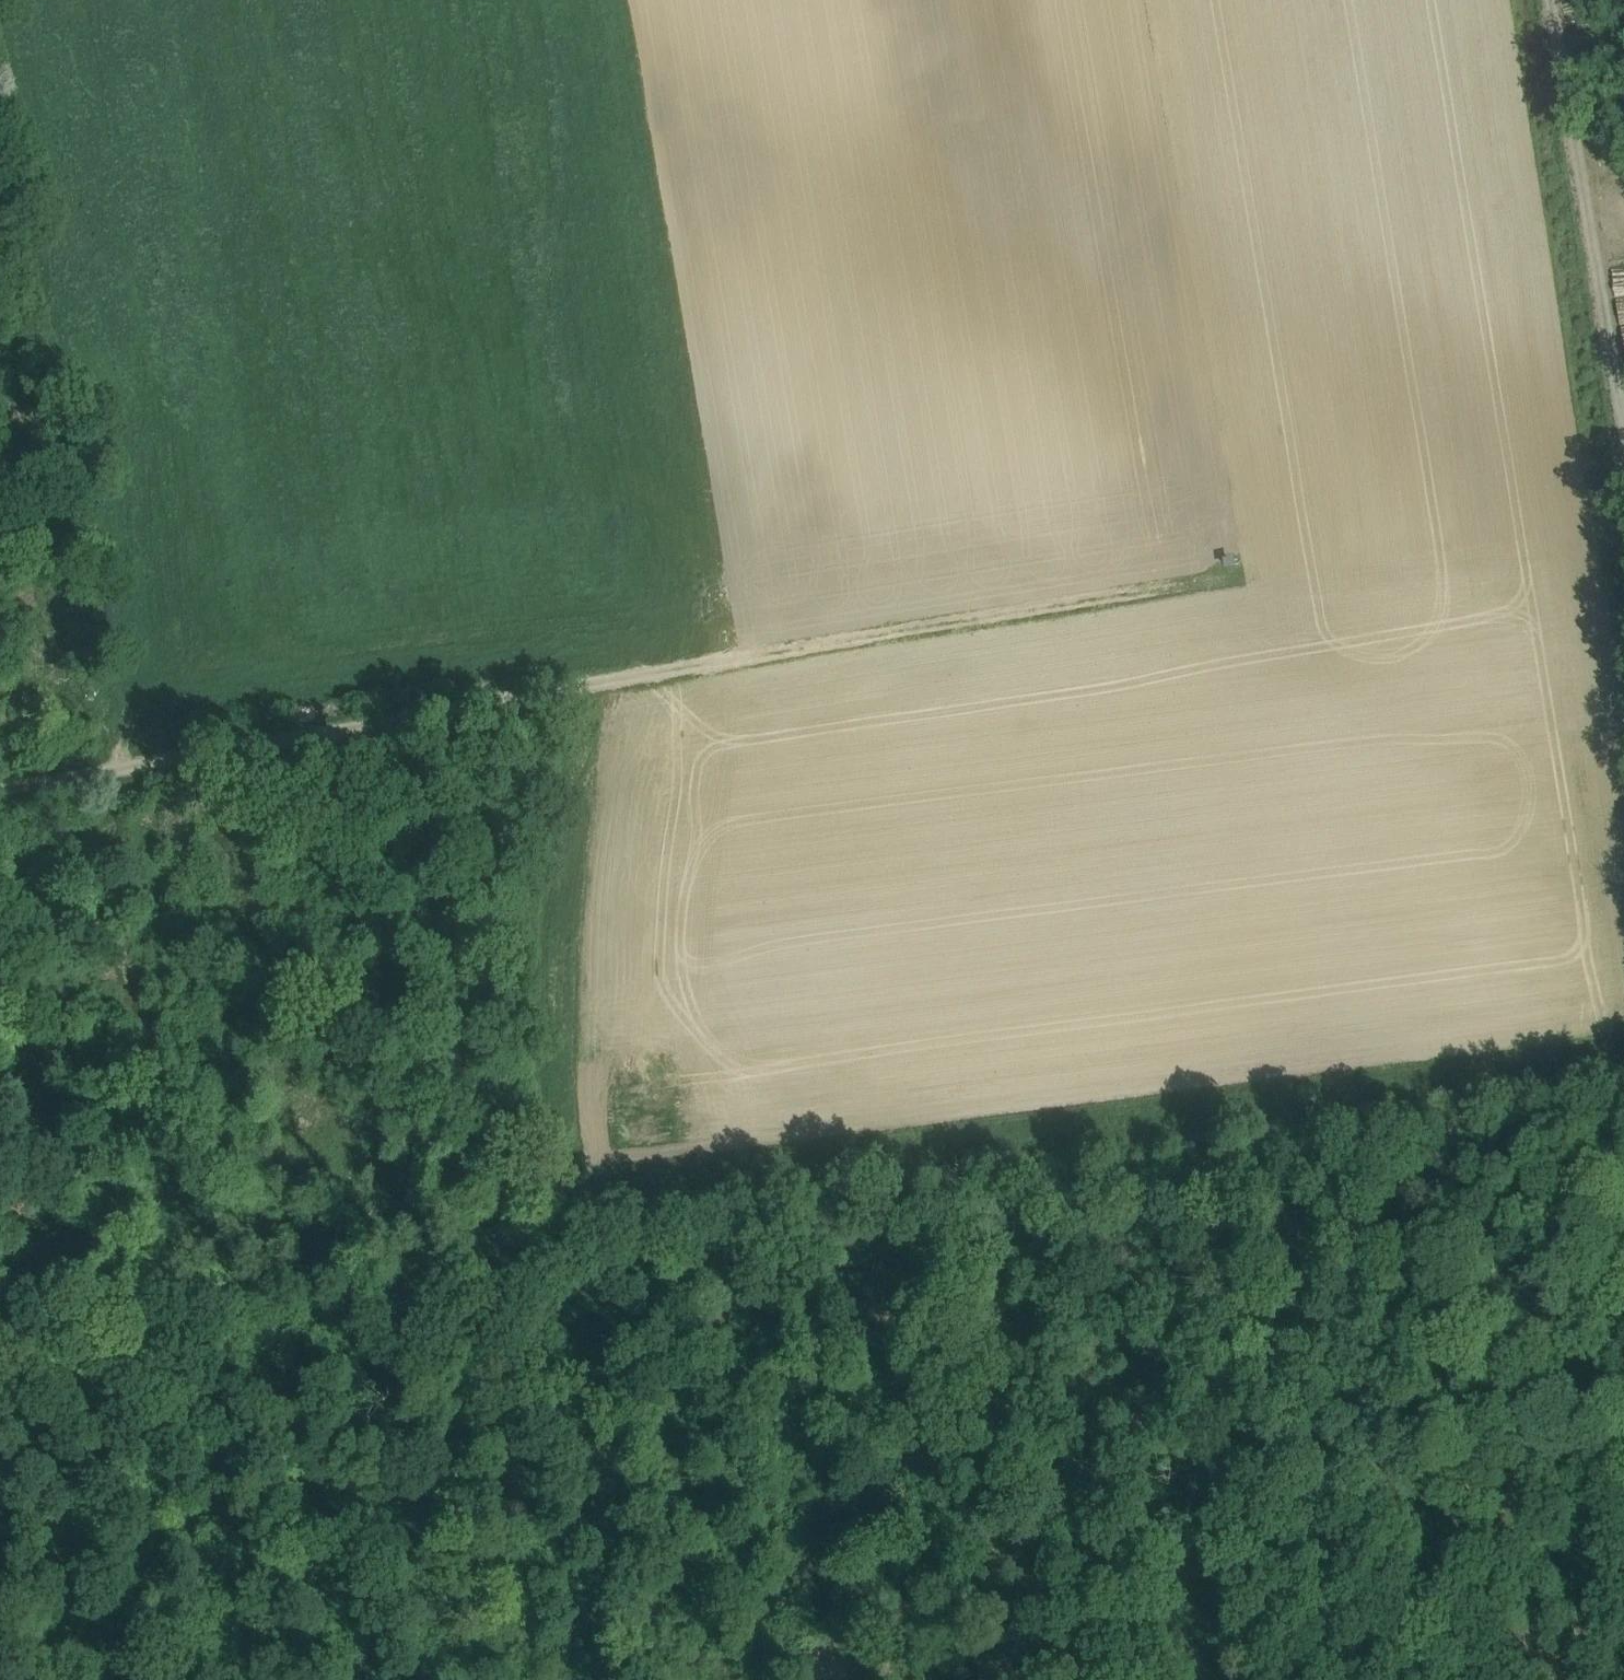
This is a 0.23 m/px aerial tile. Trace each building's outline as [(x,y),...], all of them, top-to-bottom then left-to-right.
[(1623,297),(1623,279),(1617,246),(1607,248),(1618,298),(1623,297)]
